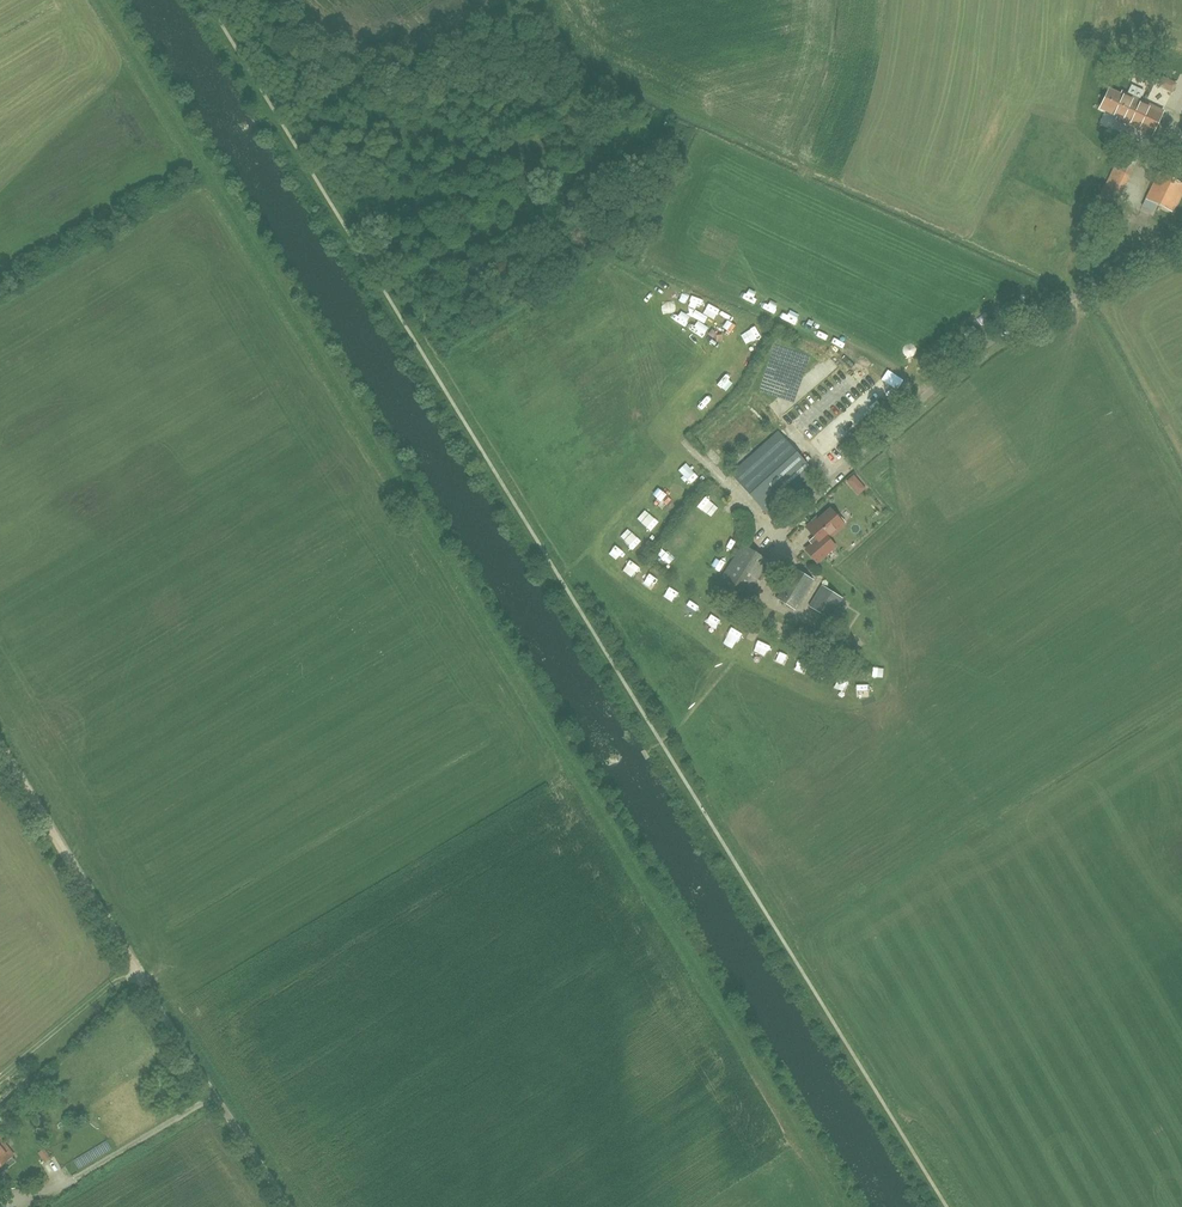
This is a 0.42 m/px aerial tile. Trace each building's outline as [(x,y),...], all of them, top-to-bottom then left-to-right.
[(1117,116),(1116,118),(1152,135),(1164,111),(1122,91),(1121,94),(1109,88),(1100,108),(1117,116)] [(1116,205),(1139,156),(1122,147),(1099,196),(1116,205)] [(1146,199),(1172,212),(1181,191),(1181,184),(1158,172),(1146,199)] [(767,513),(814,471),(778,431),(731,473),(767,513)] [(853,473),(845,480),(859,494),(866,486),(853,473)] [(636,517),(651,530),(658,521),(644,508),(636,517)] [(838,514),(837,516),(830,509),(818,520),(816,518),(813,521),(806,527),(815,537),(810,541),(812,544),(806,550),(817,562),(835,546),(828,538),(844,524),(843,524),(845,522),(838,514)] [(743,544),(718,585),(743,601),(768,560),(743,544)] [(635,576),(646,585),(654,575),(643,566),(635,576)] [(795,568),(776,598),(794,609),(813,579),(795,568)] [(822,585),(809,606),(829,618),(842,597),(822,585)] [(794,639),(829,654),(835,639),(801,624),(794,639)] [(2,1141),(0,1142),(0,1173),(15,1161),(11,1157),(13,1155),(2,1141)] [(44,1147),(37,1151),(43,1161),(50,1157),(44,1147)]
